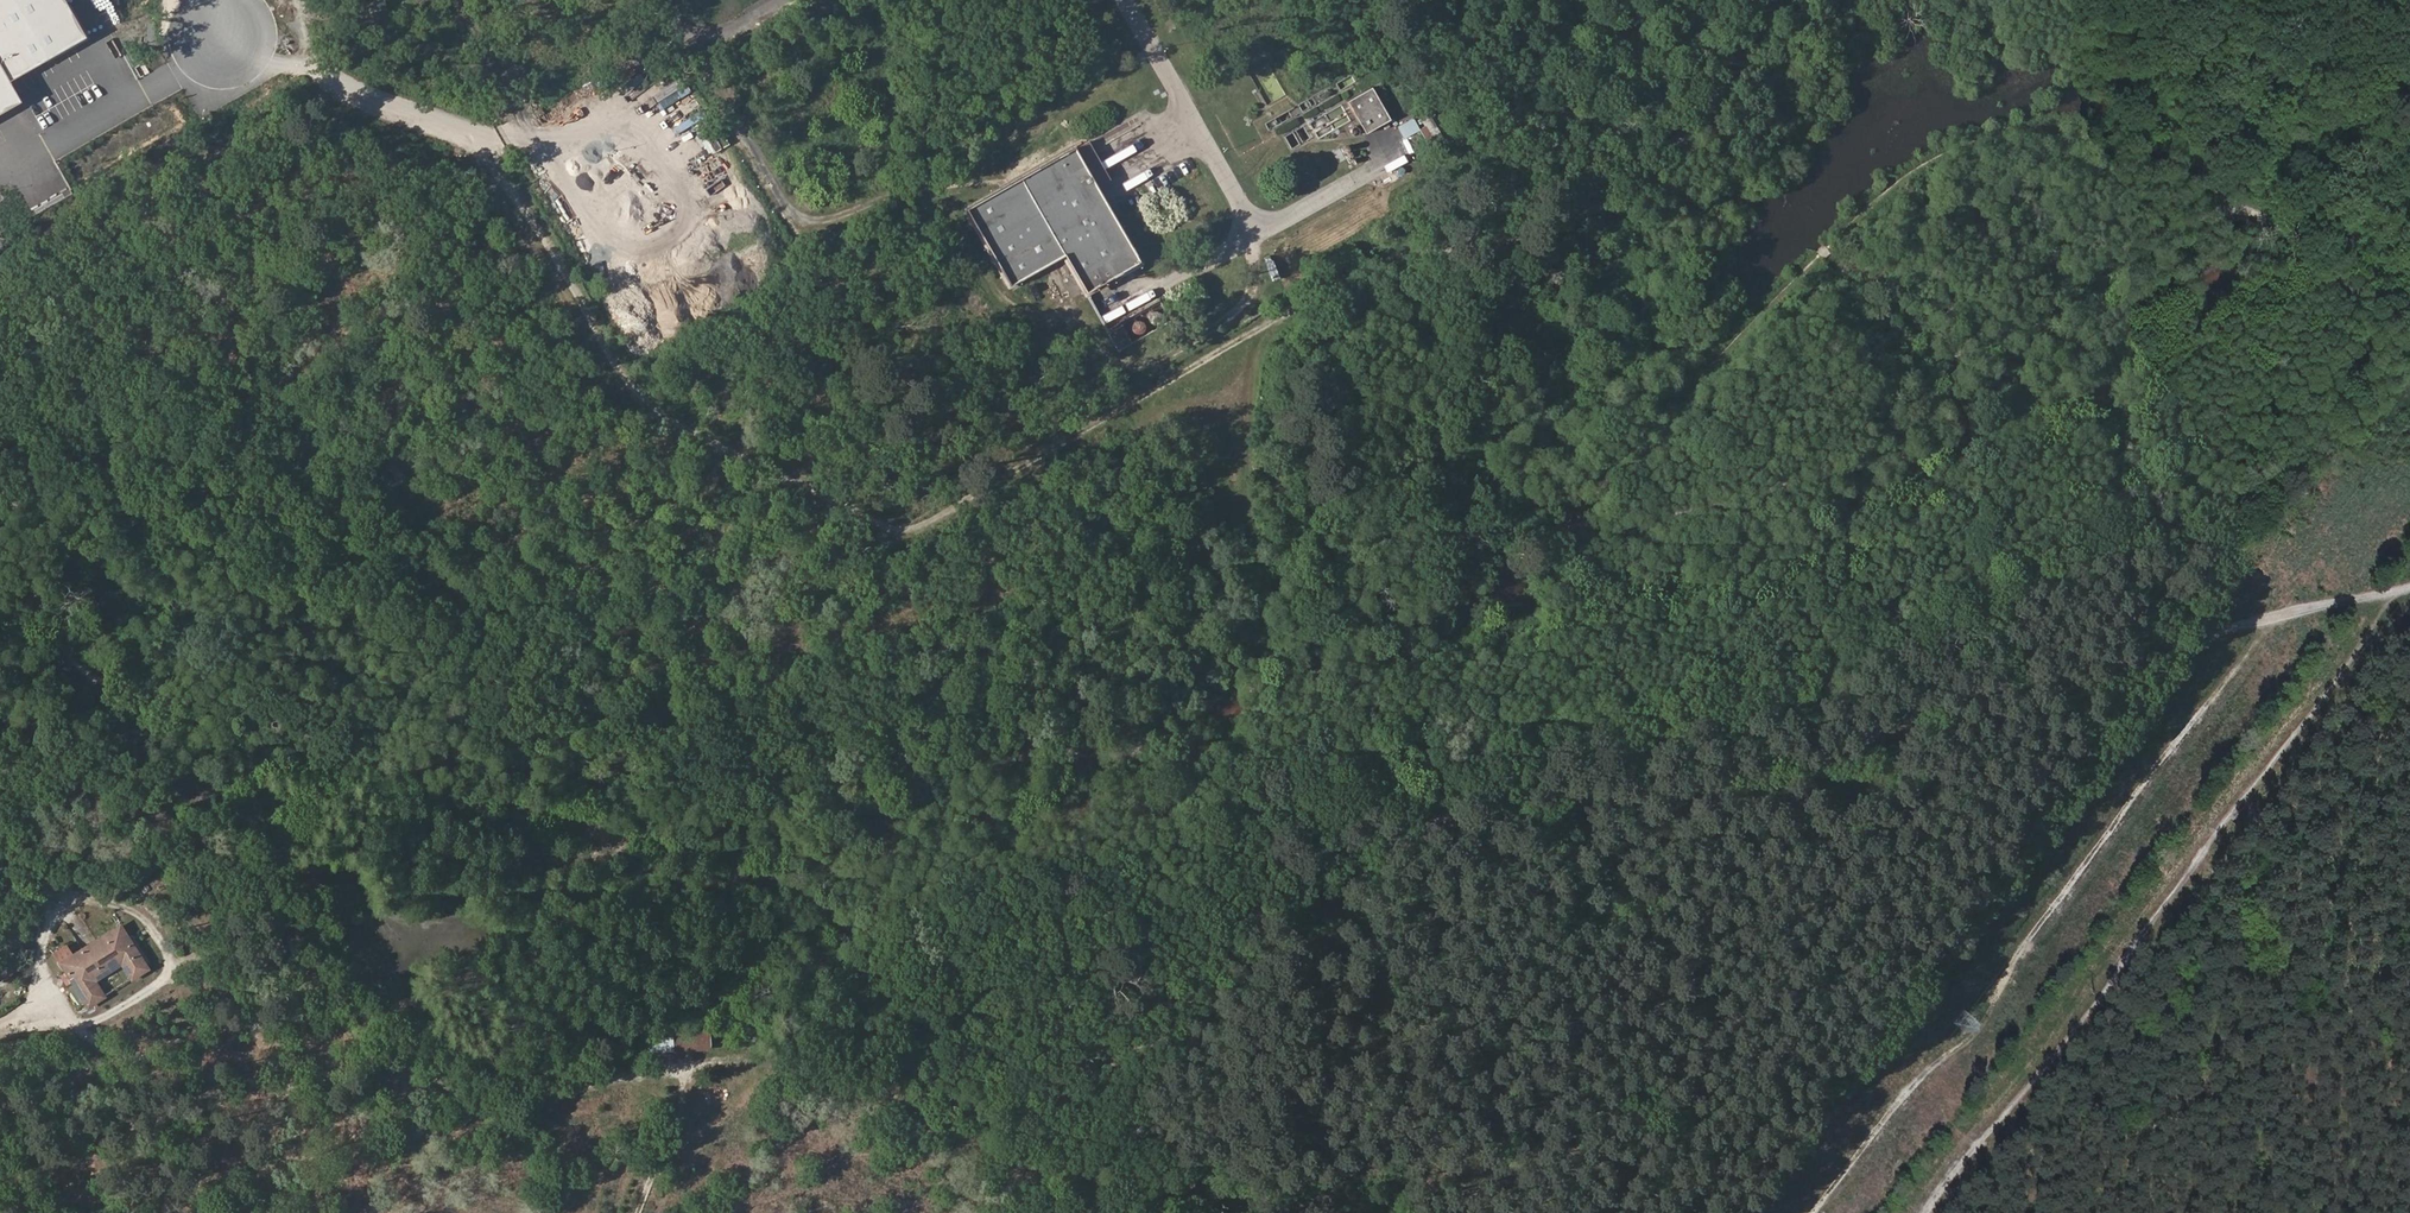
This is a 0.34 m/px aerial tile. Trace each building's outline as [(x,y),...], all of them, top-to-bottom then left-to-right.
[(66,0),(0,0),(0,108),(17,98),(8,83),(87,36),(66,0)] [(1347,100),(1365,133),(1390,120),(1370,88),(1347,100)] [(1139,258),(1070,145),(965,203),(1011,281),(1064,248),(1083,287),(1139,258)] [(1157,326),(1146,309),(1108,333),(1119,349),(1121,347),(1157,326)] [(55,958),(86,1008),(100,999),(90,981),(114,966),(126,984),(141,974),(121,942),(113,930),(70,957),(66,951),(55,958)] [(664,1032),(665,1046),(689,1043),(689,1041),(700,1039),(699,1027),(689,1027),(688,1025),(663,1027),(664,1032)] [(645,1048),(665,1046),(664,1032),(644,1034),(645,1048)]
